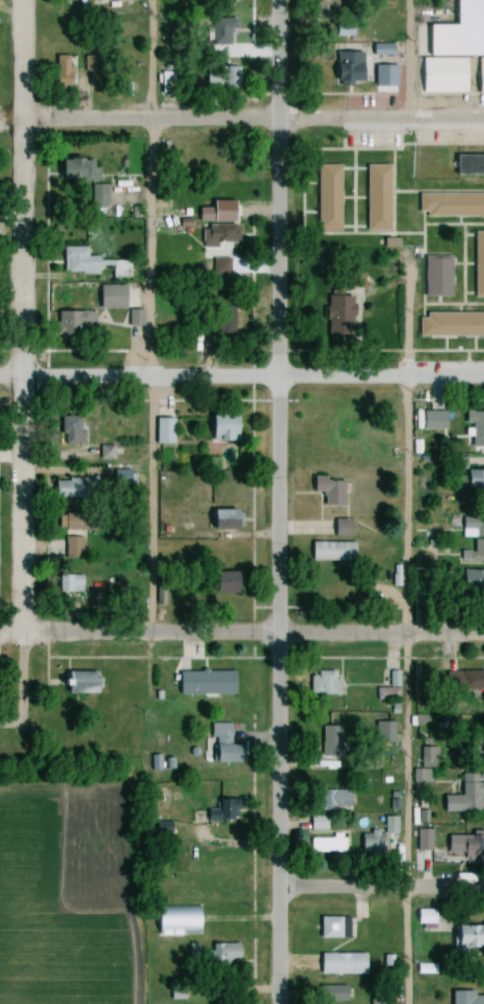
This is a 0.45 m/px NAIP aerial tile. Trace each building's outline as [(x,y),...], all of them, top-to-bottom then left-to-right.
[(456,54),(455,0),(483,0),(483,54),(456,54)] [(74,56),(60,56),(60,78),(74,78),(74,56)] [(422,91),(422,58),(466,57),(467,90),(422,91)] [(366,62),(340,60),(338,82),(364,84),(366,62)] [(226,65),(212,70),(217,84),(231,79),(226,65)] [(166,93),(178,93),(178,72),(166,72),(166,93)] [(483,177),(483,155),(450,155),(450,177),(483,177)] [(65,180),(104,180),(104,159),(65,159),(65,180)] [(323,165),(324,220),(344,220),(344,164),(323,165)] [(373,166),(373,231),(393,231),(393,166),(373,166)] [(416,194),(416,217),(483,217),(483,193),(416,194)] [(242,202),(198,202),(198,220),(242,220),(242,202)] [(241,224),(204,224),(204,245),(241,245),(241,224)] [(472,298),(483,298),(483,231),(473,231),(472,298)] [(94,248),(68,248),(68,273),(94,273),(94,248)] [(420,258),(420,297),(449,297),(449,258),(420,258)] [(233,260),(213,260),(213,275),(233,275),(233,260)] [(332,325),(357,326),(358,294),(333,293),(332,325)] [(129,326),(145,326),(145,310),(129,310),(129,326)] [(99,312),(63,312),(63,333),(99,333),(99,312)] [(483,339),(483,313),(415,313),(415,339),(483,339)] [(238,335),(238,320),(222,320),(222,335),(238,335)] [(418,412),(418,431),(442,431),(442,412),(418,412)] [(466,412),(466,448),(483,448),(483,412),(466,412)] [(216,441),(247,441),(247,415),(216,415),(216,441)] [(88,445),(88,417),(66,417),(66,445),(88,445)] [(179,445),(179,419),(160,419),(160,445),(179,445)] [(483,466),(483,472),(452,472),(452,490),(483,490),(483,466)] [(340,507),(340,479),(307,479),(307,493),(320,493),(320,507),(340,507)] [(60,480),(60,499),(100,499),(100,480),(60,480)] [(104,514),(65,514),(65,532),(104,532),(104,514)] [(483,537),(483,516),(459,516),(459,537),(483,537)] [(351,520),(332,520),(332,537),(351,537),(351,520)] [(69,538),(69,560),(87,560),(87,538),(69,538)] [(458,552),(458,564),(483,564),(483,541),(471,541),(471,552),(458,552)] [(351,562),(351,543),(307,543),(307,562),(351,562)] [(458,571),(458,595),(483,595),(483,571),(458,571)] [(220,594),(248,593),(248,573),(219,573),(220,594)] [(88,594),(88,576),(55,576),(55,594),(88,594)] [(168,584),(157,584),(157,607),(168,607),(168,584)] [(233,671),(232,692),(179,691),(180,670),(233,671)] [(336,672),(310,672),(310,697),(336,697),(336,672)] [(375,701),(398,701),(398,672),(390,672),(390,688),(375,688),(375,701)] [(69,695),(108,695),(108,673),(69,673),(69,695)] [(445,673),(445,691),(480,691),(480,693),(483,693),(483,673),(445,673)] [(391,723),(373,723),(373,743),(391,743),(391,723)] [(231,724),(206,724),(206,763),(231,763),(231,724)] [(319,727),(319,763),(339,763),(339,727),(319,727)] [(433,748),(420,749),(420,762),(434,762),(433,748)] [(440,812),(480,812),(480,783),(475,783),(475,776),(459,776),(459,796),(440,796),(440,812)] [(319,791),(319,810),(352,810),(352,791),(319,791)] [(235,800),(215,802),(216,812),(207,813),(208,823),(237,820),(235,800)] [(323,818),(309,818),(309,830),(323,830),(323,818)] [(395,834),(395,818),(382,818),(382,834),(395,834)] [(416,831),(416,849),(429,849),(429,831),(416,831)] [(357,834),(357,854),(384,854),(384,834),(357,834)] [(444,835),(444,858),(483,858),(483,835),(444,835)] [(345,854),(345,838),(308,838),(308,854),(345,854)] [(159,905),(200,906),(199,936),(158,935),(159,905)] [(412,911),(412,924),(432,924),(432,911),(412,911)] [(316,939),(349,939),(349,919),(316,919),(316,939)] [(483,947),(483,943),(481,925),(448,931),(452,952),(483,947)] [(188,945),(188,960),(198,960),(198,945),(188,945)] [(239,945),(209,945),(209,966),(239,966),(239,945)] [(321,953),(367,953),(367,972),(321,972),(321,953)] [(350,1003),(350,986),(316,986),(316,1003),(350,1003)] [(448,1003),(483,1003),(483,997),(472,997),(472,992),(448,992),(448,1003)]
